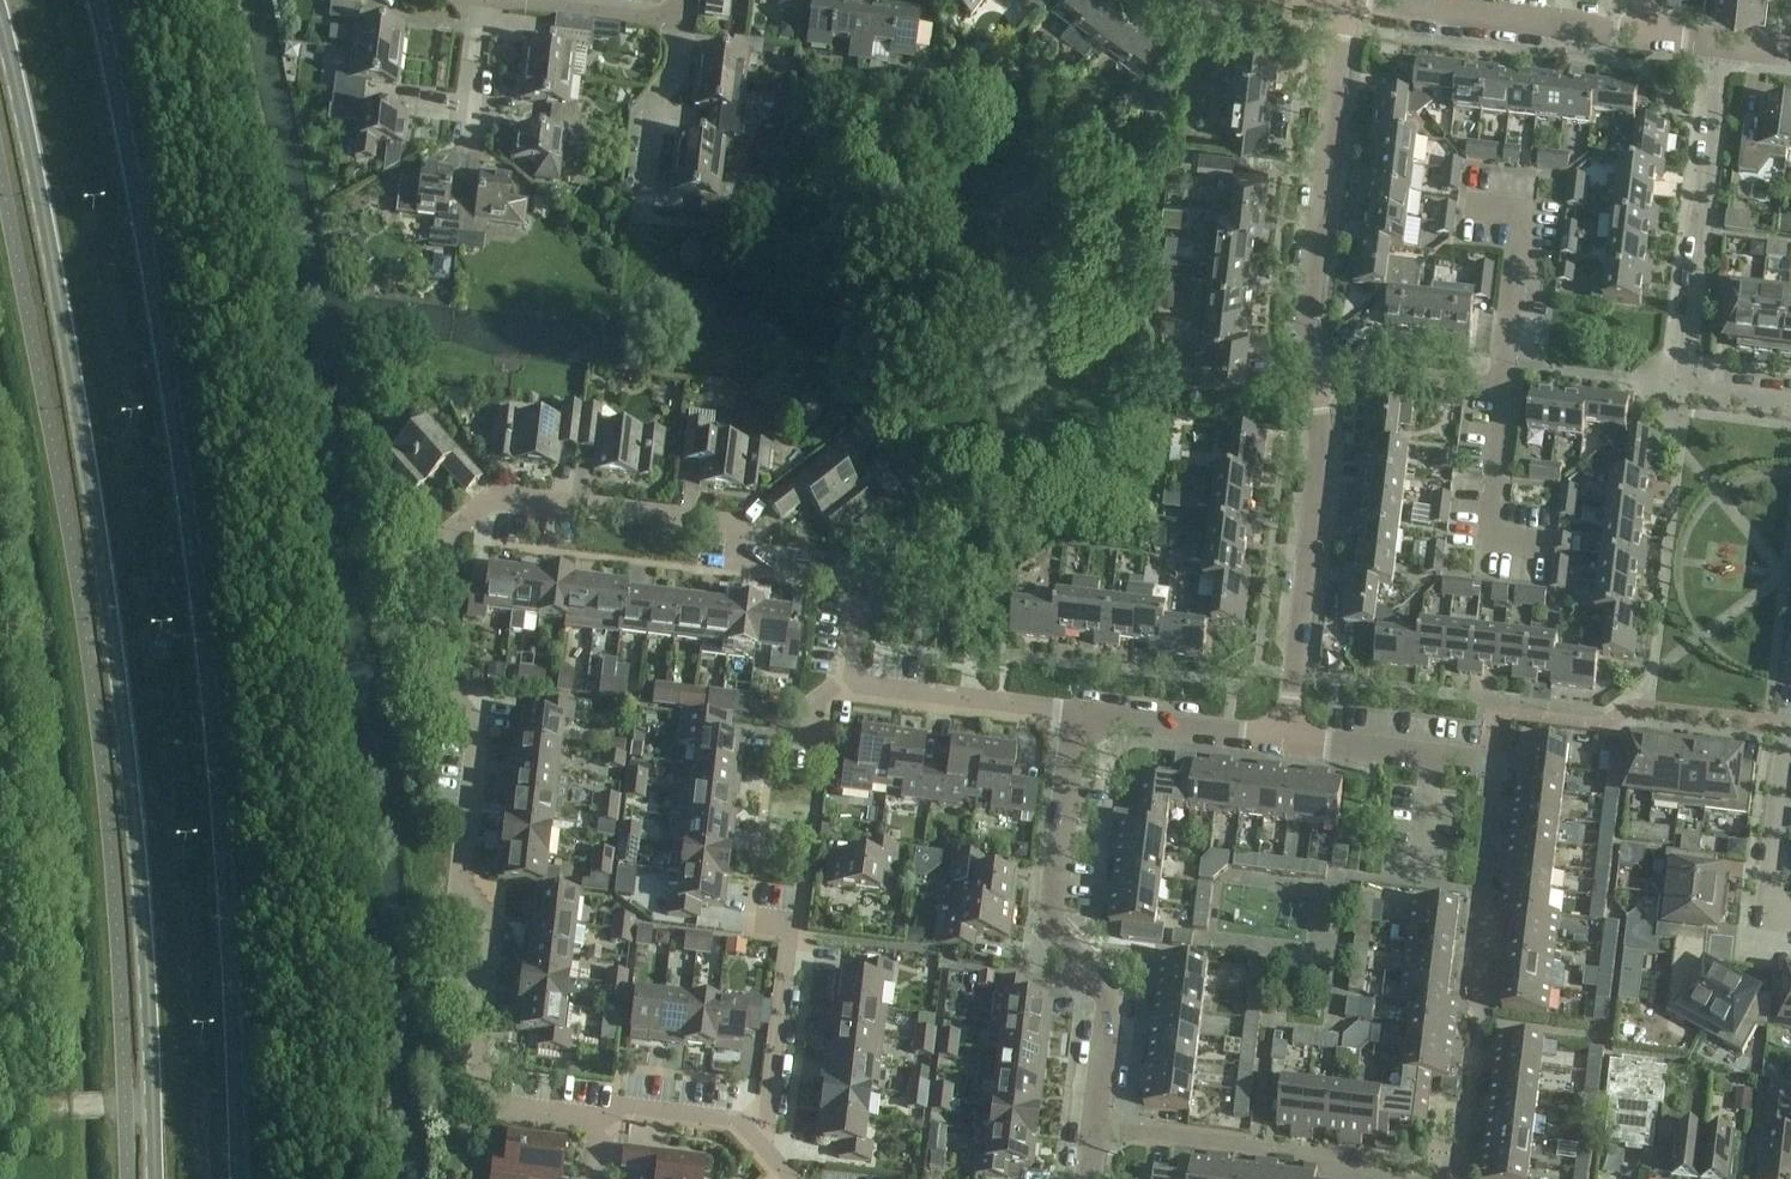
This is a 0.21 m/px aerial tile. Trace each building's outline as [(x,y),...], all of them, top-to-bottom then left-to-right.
[(400,56),(403,27),(358,22),(360,0),(329,0),(328,4),(330,4),(328,18),(354,21),(351,50),(400,56)] [(778,9),(794,11),(795,0),(779,0),(778,9)] [(865,11),(839,8),(840,1),(835,0),(812,0),(806,47),(830,49),(831,41),(849,44),(847,59),(859,60),(865,11)] [(971,17),(983,0),(949,0),(971,17)] [(1121,4),(1116,0),(1056,0),(1054,3),(1072,17),(1060,32),(1086,51),(1093,42),(1092,42),(1121,4)] [(1704,4),(1759,12),(1761,0),(1704,0),(1704,4)] [(1092,42),(1093,42),(1102,49),(1111,37),(1125,48),(1121,53),(1140,68),(1169,30),(1146,12),(1141,19),(1121,4),(1092,42)] [(865,11),(859,60),(870,62),(872,47),(890,48),(889,57),(913,60),(914,48),(919,48),(923,47),(927,44),(929,41),(931,27),(916,25),(918,10),(891,7),(890,14),(865,11)] [(780,23),(778,38),(792,40),(794,25),(780,23)] [(1040,33),(1029,24),(1018,37),(1029,46),(1040,33)] [(524,71),(571,77),(574,49),(589,51),(591,35),(560,31),(558,46),(527,42),(524,71)] [(1217,84),(1266,89),(1270,65),(1277,66),(1280,37),(1231,31),(1228,56),(1236,57),(1234,74),(1218,72),(1217,84)] [(697,78),(744,83),(747,56),(762,58),(764,42),(733,38),(731,53),(700,49),(697,78)] [(765,45),(763,56),(772,57),(773,46),(765,45)] [(396,85),(400,56),(351,50),(348,78),(334,76),(330,107),(345,109),(343,122),(356,123),(358,109),(362,110),(365,81),(396,85)] [(1449,95),(1453,64),(1418,60),(1414,96),(1424,109),(1432,104),(1433,93),(1449,95)] [(1481,112),(1487,68),(1475,67),(1474,75),(1459,73),(1461,65),(1453,64),(1449,95),(1454,96),(1453,109),(1481,112)] [(1509,116),(1513,80),(1498,78),(1499,70),(1487,68),(1481,112),(1509,116)] [(568,105),(571,77),(524,71),(520,100),(551,104),(549,118),(581,122),(583,106),(568,105)] [(1536,119),(1541,75),(1529,74),(1528,82),(1513,80),(1509,116),(1536,119)] [(1563,122),(1568,87),(1553,85),(1554,77),(1541,75),(1536,119),(1563,122)] [(740,111),(744,83),(697,78),(693,107),(697,107),(696,121),(754,128),(756,113),(740,111)] [(1600,113),(1604,83),(1584,80),(1583,88),(1568,87),(1563,122),(1592,126),(1593,112),(1600,113)] [(1169,82),(1165,86),(1166,92),(1170,95),(1176,94),(1179,90),(1179,84),(1174,81),(1169,82)] [(1619,133),(1635,122),(1639,87),(1604,83),(1600,113),(1614,114),(1613,124),(1619,133)] [(1263,115),(1266,89),(1217,84),(1216,95),(1231,96),(1229,114),(1221,113),(1218,138),(1267,144),(1271,115),(1263,115)] [(1424,109),(1414,96),(1378,92),(1373,126),(1406,130),(1408,114),(1416,115),(1424,109)] [(1790,119),(1790,103),(1763,99),(1760,122),(1745,120),(1738,171),(1755,173),(1758,148),(1787,151),(1790,119)] [(407,116),(362,110),(358,109),(356,123),(352,158),(374,161),(376,143),(403,146),(407,116)] [(579,138),(581,122),(549,118),(548,132),(517,129),(513,158),(537,161),(534,179),(558,182),(563,146),(578,147),(579,138)] [(1635,157),(1665,161),(1670,126),(1635,122),(1619,133),(1625,141),(1637,142),(1635,157)] [(678,134),(674,163),(721,168),(725,141),(752,145),(754,129),(723,125),(721,139),(678,134)] [(1405,136),(1406,130),(1373,126),(1371,146),(1378,147),(1376,162),(1415,166),(1418,138),(1405,136)] [(1481,159),(1483,144),(1468,142),(1466,158),(1481,159)] [(1593,153),(1593,159),(1605,161),(1607,143),(1593,153)] [(1483,144),(1481,159),(1496,161),(1498,146),(1483,144)] [(1518,164),(1520,149),(1505,147),(1503,162),(1518,164)] [(1232,200),(1264,204),(1268,175),(1233,170),(1235,155),(1199,151),(1197,168),(1225,171),(1222,188),(1234,189),(1232,200)] [(1553,168),(1554,153),(1539,151),(1538,167),(1553,168)] [(1554,153),(1553,168),(1568,170),(1570,155),(1554,153)] [(1663,181),(1665,161),(1635,157),(1634,164),(1621,162),(1619,179),(1608,177),(1607,189),(1654,195),(1656,180),(1663,181)] [(1444,175),(1460,177),(1461,162),(1445,160),(1444,175)] [(1411,193),(1415,166),(1376,162),(1375,176),(1367,175),(1366,187),(1411,193)] [(719,186),(721,168),(674,163),(671,192),(701,196),(700,211),(731,214),(734,188),(719,186)] [(459,235),(462,204),(447,203),(451,171),(422,168),(416,216),(433,218),(432,232),(459,235)] [(462,204),(459,235),(476,237),(484,238),(486,225),(523,229),(527,202),(506,199),(509,178),(480,175),(476,205),(462,204)] [(1458,191),(1460,177),(1444,175),(1442,190),(1458,191)] [(1570,190),(1585,192),(1587,177),(1572,175),(1570,190)] [(401,180),(398,208),(417,210),(418,196),(420,182),(401,180)] [(1408,221),(1411,193),(1366,187),(1364,200),(1372,201),(1370,216),(1408,221)] [(1652,210),(1654,195),(1607,189),(1605,202),(1616,203),(1614,218),(1658,223),(1660,211),(1652,210)] [(1584,207),(1585,192),(1570,190),(1568,205),(1584,207)] [(1261,228),(1264,204),(1232,200),(1231,212),(1218,210),(1216,225),(1197,223),(1195,236),(1251,243),(1253,227),(1261,228)] [(1163,215),(1177,216),(1177,206),(1163,205),(1163,215)] [(1439,219),(1454,221),(1456,206),(1441,205),(1439,219)] [(1754,233),(1756,217),(1727,213),(1725,230),(1754,233)] [(1405,249),(1408,221),(1370,216),(1368,231),(1362,230),(1359,250),(1391,254),(1392,247),(1405,249)] [(1790,234),(1790,217),(1781,216),(1779,233),(1790,234)] [(1657,236),(1658,223),(1614,218),(1611,245),(1648,249),(1649,235),(1657,236)] [(1453,236),(1454,221),(1439,219),(1437,234),(1453,236)] [(1564,239),(1580,241),(1582,226),(1566,224),(1564,239)] [(432,232),(431,246),(457,249),(459,235),(432,232)] [(1185,249),(1187,235),(1167,232),(1165,247),(1185,249)] [(459,235),(457,249),(458,249),(474,251),(476,237),(459,235)] [(1250,259),(1251,243),(1195,236),(1193,249),(1213,252),(1211,266),(1257,271),(1258,260),(1250,259)] [(1578,257),(1580,241),(1564,239),(1562,254),(1578,257)] [(1752,243),(1750,257),(1764,258),(1766,245),(1752,243)] [(1782,259),(1784,244),(1768,243),(1767,257),(1782,259)] [(1646,264),(1648,249),(1611,245),(1607,273),(1652,278),(1653,265),(1646,264)] [(1390,260),(1391,254),(1359,250),(1355,285),(1391,289),(1418,293),(1420,271),(1410,261),(1390,260)] [(1476,282),(1474,299),(1490,301),(1492,284),(1494,267),(1487,266),(1478,265),(1476,282)] [(1255,283),(1257,271),(1211,266),(1209,280),(1190,277),(1188,291),(1245,298),(1246,282),(1255,283)] [(1574,284),(1576,268),(1561,266),(1559,282),(1574,284)] [(1650,289),(1652,278),(1607,273),(1606,287),(1593,285),(1591,299),(1641,305),(1643,288),(1650,289)] [(1160,286),(1177,288),(1179,277),(1162,274),(1160,286)] [(1719,282),(1713,330),(1729,332),(1728,340),(1737,341),(1736,347),(1750,349),(1755,349),(1763,284),(1758,284),(1719,279),(1719,282)] [(1763,284),(1755,349),(1772,352),(1772,345),(1780,346),(1779,352),(1781,353),(1789,288),(1763,284)] [(1180,288),(1177,288),(1160,286),(1158,301),(1178,304),(1180,288)] [(1781,353),(1790,354),(1790,288),(1789,288),(1781,353)] [(1418,298),(1418,293),(1391,289),(1386,326),(1428,331),(1432,300),(1418,298)] [(1244,313),(1245,298),(1188,291),(1187,304),(1206,306),(1204,321),(1205,321),(1204,332),(1248,338),(1250,325),(1251,314),(1244,313)] [(1432,300),(1428,331),(1470,336),(1474,305),(1432,300)] [(1161,316),(1160,329),(1174,331),(1175,318),(1161,316)] [(1245,368),(1248,338),(1204,332),(1202,342),(1203,343),(1202,353),(1173,350),(1171,366),(1200,369),(1201,363),(1214,364),(1245,368)] [(1556,435),(1560,399),(1545,397),(1546,389),(1533,387),(1528,431),(1556,435)] [(1597,426),(1600,396),(1576,393),(1575,401),(1560,399),(1556,435),(1584,438),(1586,425),(1597,426)] [(1612,446),(1626,435),(1630,399),(1600,396),(1597,426),(1607,428),(1606,439),(1612,446)] [(1366,438),(1396,442),(1398,427),(1410,429),(1412,409),(1370,404),(1366,438)] [(577,448),(582,408),(560,405),(558,420),(497,412),(494,439),(503,440),(500,460),(557,467),(559,446),(577,448)] [(582,408),(577,448),(595,450),(592,471),(649,478),(651,459),(654,431),(602,425),(603,411),(582,408)] [(713,426),(714,414),(688,411),(687,421),(686,420),(681,461),(701,463),(698,484),(754,491),(756,471),(766,473),(769,445),(708,438),(709,426),(713,426)] [(480,478),(425,417),(383,456),(415,490),(441,467),(464,492),(480,478)] [(1231,461),(1263,465),(1267,435),(1223,429),(1220,449),(1233,450),(1231,461)] [(1627,470),(1657,474),(1661,439),(1626,435),(1612,446),(1617,454),(1629,455),(1627,470)] [(1395,449),(1396,442),(1366,438),(1365,447),(1372,448),(1371,461),(1363,460),(1361,473),(1405,478),(1408,450),(1395,449)] [(882,452),(873,462),(882,471),(892,462),(882,452)] [(872,506),(865,498),(830,453),(766,503),(780,520),(807,499),(829,527),(845,514),(851,522),(872,506)] [(1453,471),(1455,455),(1440,453),(1438,469),(1453,471)] [(1260,489),(1263,465),(1231,461),(1230,471),(1216,470),(1215,484),(1196,482),(1195,496),(1251,503),(1252,488),(1260,489)] [(1531,462),(1529,478),(1549,481),(1560,482),(1562,465),(1551,464),(1531,462)] [(1656,482),(1657,474),(1627,470),(1626,477),(1612,475),(1609,503),(1653,508),(1654,496),(1647,495),(1649,481),(1656,482)] [(1402,505),(1405,478),(1361,473),(1360,485),(1367,486),(1366,501),(1402,505)] [(1561,501),(1576,503),(1578,488),(1563,486),(1561,501)] [(1433,508),(1449,510),(1450,495),(1435,493),(1433,508)] [(1249,517),(1251,503),(1195,496),(1193,508),(1212,510),(1210,525),(1255,531),(1256,518),(1249,517)] [(1398,532),(1402,505),(1366,501),(1364,515),(1357,515),(1355,527),(1398,532)] [(1574,519),(1576,503),(1561,501),(1560,517),(1574,519)] [(1652,521),(1653,508),(1609,503),(1606,530),(1642,534),(1644,520),(1652,521)] [(1447,526),(1449,510),(1433,508),(1431,523),(1447,526)] [(1253,543),(1255,531),(1210,525),(1208,539),(1189,537),(1188,550),(1243,557),(1245,542),(1253,543)] [(1395,559),(1398,532),(1355,527),(1354,539),(1361,540),(1359,555),(1395,559)] [(1154,530),(1153,544),(1153,545),(1154,546),(1165,547),(1167,531),(1154,530)] [(1641,549),(1642,534),(1606,530),(1602,557),(1647,562),(1648,550),(1641,549)] [(1570,553),(1572,537),(1556,535),(1555,551),(1570,553)] [(1427,558),(1442,560),(1444,546),(1428,543),(1427,558)] [(1034,559),(1041,571),(1055,562),(1047,550),(1034,559)] [(1242,571),(1243,557),(1188,550),(1186,563),(1205,565),(1203,580),(1216,582),(1215,593),(1247,597),(1250,572),(1242,571)] [(1392,587),(1395,559),(1359,555),(1358,570),(1350,569),(1347,588),(1378,592),(1379,585),(1392,587)] [(1645,575),(1647,562),(1602,557),(1599,585),(1636,589),(1637,574),(1645,575)] [(1440,575),(1442,560),(1427,558),(1425,573),(1440,575)] [(1552,574),(1568,575),(1569,560),(1554,558),(1552,574)] [(485,613),(510,617),(515,573),(487,570),(485,587),(472,586),(467,619),(484,622),(485,613)] [(523,618),(538,620),(543,577),(515,573),(510,617),(508,632),(521,634),(523,618)] [(1566,591),(1568,575),(1552,574),(1550,589),(1566,591)] [(1134,642),(1141,586),(1142,577),(1130,575),(1129,585),(1127,604),(1112,602),(1107,646),(1119,648),(1120,641),(1134,642)] [(538,620),(564,623),(566,623),(571,586),(573,586),(574,581),(543,577),(538,620)] [(1080,635),(1087,580),(1074,578),(1072,596),(1056,595),(1055,608),(1044,607),(1040,639),(1064,641),(1065,634),(1080,635)] [(1107,646),(1112,602),(1097,600),(1100,582),(1087,580),(1080,635),(1095,637),(1095,645),(1107,646)] [(1457,598),(1459,581),(1444,580),(1442,596),(1457,598)] [(1459,581),(1457,598),(1472,600),(1474,583),(1459,581)] [(1506,611),(1507,604),(1508,587),(1493,585),(1491,602),(1494,603),(1493,610),(1506,611)] [(1634,604),(1636,589),(1599,585),(1596,612),(1609,614),(1608,621),(1639,624),(1642,605),(1634,604)] [(563,629),(592,632),(598,590),(573,586),(571,586),(566,623),(564,623),(563,629)] [(1173,655),(1176,623),(1166,622),(1167,609),(1152,607),(1154,588),(1141,586),(1134,642),(1149,644),(1148,652),(1173,655)] [(1376,607),(1378,592),(1347,588),(1343,623),(1379,627),(1393,616),(1387,609),(1376,607)] [(1529,605),(1531,590),(1516,588),(1514,603),(1529,605)] [(616,635),(620,636),(625,593),(598,590),(592,632),(616,635)] [(1531,590),(1529,605),(1544,607),(1546,592),(1531,590)] [(1040,639),(1044,607),(1034,606),(1035,593),(1016,591),(1010,635),(1040,639)] [(620,636),(646,639),(652,596),(625,593),(620,636)] [(1243,627),(1247,597),(1215,593),(1214,604),(1204,603),(1196,608),(1207,622),(1243,627)] [(646,639),(674,642),(679,600),(652,596),(646,639)] [(674,642),(701,645),(706,603),(679,600),(674,642)] [(701,645),(728,649),(733,607),(706,603),(701,645)] [(796,666),(800,632),(786,630),(788,608),(761,605),(760,610),(755,652),(780,655),(779,664),(796,666)] [(728,649),(755,652),(760,610),(733,607),(728,649)] [(1203,659),(1207,622),(1196,608),(1189,614),(1187,625),(1176,623),(1173,655),(1203,659)] [(1409,668),(1413,638),(1398,636),(1399,624),(1393,616),(1379,627),(1374,664),(1409,668)] [(1635,659),(1639,624),(1608,621),(1607,636),(1595,635),(1587,641),(1598,655),(1635,659)] [(1444,665),(1449,628),(1421,625),(1419,638),(1413,638),(1409,668),(1429,670),(1430,663),(1444,665)] [(1471,675),(1476,631),(1449,628),(1444,665),(1459,667),(1458,674),(1471,675)] [(1499,671),(1503,635),(1476,631),(1471,675),(1483,677),(1484,670),(1499,671)] [(1525,682),(1530,638),(1503,635),(1499,671),(1514,673),(1513,681),(1525,682)] [(1559,686),(1563,656),(1557,655),(1558,641),(1530,638),(1525,682),(1537,684),(1538,676),(1552,678),(1552,685),(1559,686)] [(1594,690),(1598,655),(1587,641),(1579,647),(1578,657),(1563,656),(1559,686),(1594,690)] [(504,666),(487,664),(486,677),(503,679),(504,666)] [(529,688),(532,668),(519,667),(517,686),(529,688)] [(532,668),(529,688),(542,689),(544,670),(532,668)] [(570,695),(570,694),(573,674),(558,672),(555,693),(570,695)] [(611,700),(613,678),(599,677),(597,699),(611,700)] [(613,678),(611,700),(624,702),(627,680),(613,678)] [(665,707),(667,685),(654,684),(651,705),(665,707)] [(667,685),(665,707),(678,708),(681,687),(667,685)] [(719,712),(722,692),(709,690),(707,710),(719,712)] [(722,692),(719,712),(731,713),(734,693),(722,692)] [(512,742),(561,748),(564,724),(573,725),(575,707),(535,702),(534,717),(516,714),(512,742)] [(676,744),(693,746),(691,765),(740,771),(743,743),(728,741),(730,718),(680,712),(676,744)] [(886,791),(893,731),(861,727),(857,762),(843,760),(840,793),(870,796),(871,789),(886,791)] [(930,804),(933,770),(920,769),(924,735),(893,731),(886,791),(899,792),(898,800),(930,804)] [(975,801),(982,742),(951,738),(947,772),(933,770),(930,804),(959,808),(960,800),(975,801)] [(1634,743),(1628,792),(1653,795),(1660,739),(1645,738),(1645,744),(1634,743)] [(1511,763),(1566,770),(1570,745),(1524,739),(1522,754),(1512,753),(1511,763)] [(1653,795),(1652,804),(1654,805),(1679,808),(1681,798),(1686,749),(1677,748),(1678,742),(1662,740),(1660,739),(1653,795)] [(609,740),(608,752),(623,754),(625,742),(609,740)] [(558,776),(561,748),(512,742),(509,770),(558,776)] [(982,742),(975,801),(989,803),(988,811),(1019,815),(1023,782),(1010,780),(1014,746),(982,742)] [(631,744),(629,758),(640,759),(642,745),(631,744)] [(1681,798),(1679,808),(1705,811),(1706,801),(1712,752),(1713,746),(1697,744),(1696,750),(1686,749),(1681,798)] [(1706,801),(1705,811),(1733,814),(1749,816),(1755,766),(1740,764),(1741,756),(1731,754),(1732,748),(1713,746),(1712,752),(1706,801)] [(1605,775),(1622,777),(1625,752),(1619,751),(1608,751),(1605,775)] [(623,770),(624,760),(625,755),(604,752),(602,768),(623,770)] [(1184,769),(1186,755),(1177,754),(1175,768),(1184,769)] [(1215,813),(1222,760),(1212,758),(1211,766),(1197,765),(1198,757),(1186,755),(1184,769),(1182,782),(1179,808),(1215,813)] [(1240,816),(1246,770),(1232,769),(1233,761),(1222,760),(1215,813),(1240,816)] [(624,784),(646,787),(647,773),(646,773),(647,765),(628,763),(627,771),(626,770),(624,784)] [(1563,795),(1566,770),(1511,763),(1510,774),(1519,775),(1517,789),(1563,795)] [(1264,819),(1271,765),(1260,764),(1259,772),(1246,770),(1240,816),(1264,819)] [(687,792),(737,797),(740,771),(691,765),(688,791),(687,792)] [(1289,822),(1294,776),(1281,774),(1282,767),(1271,765),(1264,819),(1289,822)] [(554,803),(555,803),(558,776),(509,770),(505,797),(554,803)] [(1313,825),(1320,771),(1309,770),(1308,778),(1294,776),(1289,822),(1313,825)] [(1320,771),(1313,825),(1338,828),(1344,782),(1329,781),(1330,773),(1320,771)] [(1619,802),(1622,777),(1605,775),(1603,800),(1619,802)] [(1179,808),(1182,782),(1145,777),(1142,804),(1170,807),(1179,808)] [(644,800),(646,787),(624,784),(622,798),(644,800)] [(1560,819),(1563,795),(1517,789),(1516,803),(1506,802),(1505,812),(1560,819)] [(669,816),(679,817),(727,823),(730,799),(736,799),(737,797),(687,792),(688,791),(682,790),(682,794),(671,793),(669,816)] [(596,808),(618,811),(620,797),(598,795),(596,808)] [(563,804),(555,803),(554,803),(505,797),(502,825),(551,831),(553,816),(562,817),(563,804)] [(1616,826),(1619,802),(1603,800),(1600,824),(1616,826)] [(1167,830),(1170,807),(1142,804),(1139,826),(1167,830)] [(617,824),(618,811),(596,808),(595,822),(617,824)] [(1114,823),(1123,824),(1129,825),(1130,813),(1116,811),(1114,823)] [(1557,843),(1560,819),(1505,812),(1504,823),(1513,824),(1511,838),(1557,843)] [(724,849),(727,823),(679,817),(675,845),(730,851),(730,849),(724,849)] [(617,838),(639,840),(641,827),(619,824),(617,838)] [(1139,826),(1129,825),(1123,824),(1121,838),(1112,837),(1111,848),(1164,855),(1167,830),(1139,826)] [(1613,850),(1616,826),(1600,824),(1598,848),(1613,850)] [(548,859),(551,831),(502,825),(499,853),(548,859)] [(1649,842),(1651,827),(1636,825),(1634,840),(1649,842)] [(1651,827),(1649,842),(1664,844),(1666,829),(1651,827)] [(638,854),(639,840),(617,838),(616,851),(638,854)] [(1554,868),(1557,843),(1511,838),(1510,851),(1500,850),(1499,861),(1554,868)] [(1686,839),(1684,853),(1700,855),(1701,841),(1686,839)] [(1730,840),(1728,855),(1744,857),(1746,842),(1730,840)] [(895,879),(899,848),(865,844),(864,858),(830,854),(826,886),(885,893),(887,878),(895,879)] [(727,878),(730,851),(675,845),(675,847),(670,846),(668,873),(677,874),(678,873),(727,878)] [(1013,845),(1012,858),(1025,860),(1026,846),(1013,845)] [(1621,846),(1619,866),(1632,868),(1632,861),(1643,862),(1645,849),(1621,846)] [(1346,868),(1348,849),(1334,847),(1331,866),(1346,868)] [(1161,879),(1164,855),(1111,848),(1109,859),(1118,860),(1117,874),(1161,879)] [(1610,875),(1613,850),(1598,848),(1595,873),(1610,875)] [(590,862),(612,865),(614,852),(592,849),(590,862)] [(941,853),(915,850),(912,876),(925,877),(939,865),(941,853)] [(1661,895),(1726,903),(1729,884),(1722,884),(1723,874),(1715,873),(1717,857),(1700,855),(1684,853),(1667,851),(1661,895)] [(1205,857),(1220,874),(1227,868),(1229,854),(1210,852),(1205,857)] [(546,872),(548,859),(499,853),(495,880),(554,887),(556,873),(546,872)] [(955,901),(1012,907),(1016,876),(982,872),(983,857),(952,854),(949,883),(957,884),(955,901)] [(1258,872),(1260,857),(1234,854),(1232,869),(1258,872)] [(1213,880),(1220,874),(1205,857),(1200,862),(1198,879),(1213,880)] [(1282,875),(1284,860),(1260,857),(1258,872),(1282,875)] [(1306,877),(1308,863),(1284,860),(1282,875),(1306,877)] [(1551,893),(1554,868),(1499,861),(1498,872),(1507,873),(1505,887),(1551,893)] [(610,879),(612,865),(590,862),(588,876),(594,877),(608,878),(610,879)] [(1308,863),(1306,877),(1325,880),(1327,865),(1308,863)] [(615,870),(613,894),(633,896),(635,872),(616,870),(615,870)] [(727,878),(678,873),(677,874),(674,899),(667,898),(665,916),(698,920),(700,905),(723,908),(727,879),(727,878)] [(1606,899),(1610,875),(1595,873),(1592,898),(1606,899)] [(1158,903),(1161,879),(1117,874),(1115,887),(1106,886),(1105,896),(1158,903)] [(594,877),(592,892),(607,893),(608,879),(608,878),(594,877)] [(1195,906),(1210,908),(1212,885),(1198,884),(1195,906)] [(1548,915),(1549,913),(1551,893),(1505,887),(1503,901),(1495,900),(1493,910),(1514,912),(1514,911),(1548,915)] [(527,919),(575,925),(579,897),(530,891),(527,919)] [(1357,920),(1372,922),(1375,897),(1360,895),(1357,920)] [(1724,922),(1726,903),(1661,895),(1656,940),(1675,942),(1674,952),(1705,956),(1708,930),(1716,931),(1718,922),(1724,922)] [(1155,927),(1158,903),(1105,896),(1104,907),(1112,908),(1110,924),(1125,925),(1123,939),(1162,944),(1164,928),(1155,927)] [(1604,921),(1606,899),(1592,898),(1590,920),(1604,921)] [(1008,939),(1012,907),(955,901),(954,916),(945,915),(942,944),(973,948),(974,936),(1008,939)] [(1410,926),(1459,932),(1460,927),(1456,926),(1458,907),(1413,901),(1410,926)] [(1207,930),(1210,908),(1195,906),(1192,929),(1207,930)] [(1560,915),(1549,913),(1548,915),(1514,911),(1514,912),(1512,929),(1508,929),(1507,935),(1557,941),(1560,915)] [(611,930),(632,933),(634,919),(612,916),(611,930)] [(583,926),(575,925),(527,919),(523,947),(572,952),(579,953),(580,949),(582,950),(584,931),(582,930),(583,926)] [(1369,946),(1372,922),(1357,920),(1354,944),(1369,946)] [(1601,947),(1616,948),(1619,924),(1605,921),(1601,947)] [(649,949),(652,929),(652,927),(637,926),(634,948),(649,949)] [(1458,938),(1459,932),(1410,926),(1407,951),(1452,956),(1454,938),(1458,938)] [(893,928),(892,939),(902,940),(903,929),(893,928)] [(906,928),(904,942),(921,944),(923,930),(906,928)] [(631,946),(632,933),(611,930),(609,943),(631,946)] [(1191,947),(1193,933),(1174,931),(1172,945),(1191,947)] [(696,955),(698,935),(686,933),(684,954),(696,955)] [(698,935),(696,955),(707,957),(710,936),(698,935)] [(1554,966),(1557,941),(1507,935),(1506,941),(1510,942),(1508,960),(1554,966)] [(725,941),(723,955),(734,956),(735,942),(725,941)] [(1366,971),(1369,946),(1354,944),(1351,969),(1366,971)] [(569,980),(572,952),(523,947),(520,974),(569,980)] [(1613,973),(1616,948),(1601,947),(1598,971),(1613,973)] [(1450,975),(1452,956),(1407,951),(1404,975),(1453,981),(1454,975),(1450,975)] [(1624,952),(1622,971),(1642,973),(1644,954),(1624,952)] [(1704,966),(1705,956),(1674,952),(1666,1013),(1703,1033),(1734,975),(1718,966),(1715,972),(1704,966)] [(1151,982),(1204,988),(1208,963),(1162,957),(1160,972),(1152,971),(1151,982)] [(1551,990),(1554,966),(1508,960),(1506,978),(1502,978),(1501,984),(1551,990)] [(878,1010),(878,1008),(881,982),(890,983),(891,968),(861,964),(859,979),(836,976),(832,1005),(838,1006),(839,1005),(878,1010)] [(1248,994),(1263,995),(1266,971),(1251,969),(1248,994)] [(1363,992),(1366,971),(1351,969),(1348,991),(1363,992)] [(604,984),(626,986),(627,973),(606,970),(604,984)] [(1610,998),(1613,973),(1598,971),(1595,996),(1610,998)] [(977,987),(993,988),(994,975),(978,973),(977,987)] [(1789,973),(1788,981),(1773,979),(1771,996),(1767,1030),(1790,1032),(1790,973),(1789,973)] [(565,1008),(569,980),(520,974),(517,1002),(565,1008)] [(1452,987),(1453,981),(1404,975),(1401,1001),(1413,1003),(1413,1000),(1446,1004),(1448,987),(1452,987)] [(1767,1030),(1771,996),(1757,995),(1748,990),(1751,985),(1734,975),(1703,1033),(1743,1054),(1756,1028),(1767,1030)] [(1202,1013),(1204,988),(1151,982),(1149,993),(1157,994),(1156,1007),(1202,1013)] [(1002,998),(999,1023),(1042,1029),(1046,1001),(1024,999),(1025,986),(998,983),(996,997),(1002,998)] [(626,986),(604,984),(602,998),(624,1000),(626,986)] [(1547,1016),(1551,990),(1501,984),(1500,990),(1504,991),(1502,1010),(1547,1016)] [(657,1036),(662,996),(634,993),(629,1039),(650,1042),(650,1035),(657,1036)] [(1260,1020),(1263,995),(1248,994),(1245,1018),(1260,1020)] [(684,1046),(690,999),(688,999),(662,996),(657,1036),(664,1037),(663,1043),(684,1046)] [(1607,1022),(1610,998),(1595,996),(1592,1021),(1607,1022)] [(717,1003),(712,1049),(740,1052),(742,1028),(756,1030),(760,1000),(745,998),(744,1006),(717,1003)] [(1372,1021),(1375,1002),(1348,998),(1345,1018),(1372,1021)] [(712,1049),(717,1003),(717,1002),(690,999),(684,1046),(712,1049)] [(1467,1006),(1446,1004),(1413,1000),(1413,1003),(1410,1026),(1455,1031),(1456,1017),(1466,1018),(1467,1006)] [(562,1033),(565,1008),(517,1002),(513,1030),(537,1033),(535,1047),(569,1051),(571,1034),(562,1033)] [(884,1009),(878,1008),(878,1010),(839,1005),(838,1006),(835,1032),(881,1038),(884,1009)] [(1199,1037),(1202,1013),(1156,1007),(1154,1021),(1146,1020),(1145,1030),(1199,1037)] [(618,1016),(603,1014),(600,1041),(615,1042),(618,1016)] [(1257,1044),(1260,1020),(1245,1018),(1242,1042),(1257,1044)] [(997,1039),(995,1051),(1038,1057),(1042,1029),(999,1023),(999,1024),(988,1023),(986,1037),(997,1039)] [(1351,1031),(1365,1048),(1369,1043),(1371,1026),(1358,1025),(1351,1031)] [(1453,1045),(1455,1031),(1410,1026),(1407,1050),(1461,1057),(1462,1046),(1453,1045)] [(1370,1044),(1387,1047),(1388,1037),(1381,1028),(1373,1027),(1370,1044)] [(912,1041),(934,1044),(935,1030),(914,1028),(912,1041)] [(1196,1061),(1199,1037),(1145,1030),(1144,1041),(1152,1042),(1150,1056),(1196,1061)] [(936,1044),(958,1047),(959,1033),(938,1031),(936,1044)] [(1314,1048),(1316,1034),(1294,1031),(1292,1045),(1314,1048)] [(1360,1053),(1365,1048),(1351,1031),(1343,1037),(1342,1051),(1360,1053)] [(877,1065),(881,1038),(835,1032),(832,1059),(877,1065)] [(1275,1033),(1274,1042),(1281,1043),(1282,1034),(1275,1033)] [(1316,1034),(1314,1048),(1337,1051),(1339,1037),(1316,1034)] [(1487,1061),(1541,1068),(1544,1042),(1498,1037),(1497,1051),(1488,1050),(1487,1061)] [(932,1057),(934,1044),(912,1041),(910,1055),(932,1057)] [(1254,1068),(1257,1044),(1242,1042),(1239,1066),(1254,1068)] [(1285,1063),(1287,1044),(1281,1043),(1274,1042),(1271,1061),(1285,1063)] [(956,1060),(958,1047),(936,1044),(935,1058),(956,1060)] [(1586,1073),(1601,1075),(1604,1050),(1589,1048),(1586,1073)] [(1459,1067),(1461,1057),(1407,1050),(1404,1075),(1432,1079),(1442,1080),(1449,1081),(1449,1080),(1451,1066),(1459,1067)] [(995,1051),(992,1079),(1035,1084),(1038,1057),(995,1051)] [(1193,1085),(1196,1061),(1150,1056),(1148,1069),(1140,1068),(1139,1079),(1193,1085)] [(1751,1057),(1744,1070),(1755,1076),(1762,1063),(1751,1057)] [(873,1093),(877,1065),(832,1059),(828,1085),(828,1087),(869,1092),(873,1093)] [(1538,1092),(1541,1068),(1487,1061),(1486,1072),(1494,1073),(1492,1086),(1538,1092)] [(1654,1070),(1655,1065),(1624,1061),(1623,1066),(1610,1065),(1606,1100),(1611,1101),(1605,1145),(1651,1151),(1657,1107),(1663,1107),(1668,1072),(1654,1070)] [(1765,1063),(1764,1076),(1777,1077),(1778,1064),(1765,1063)] [(1251,1092),(1254,1068),(1239,1066),(1236,1090),(1251,1092)] [(905,1095),(927,1098),(929,1084),(927,1084),(929,1070),(914,1068),(912,1082),(907,1082),(905,1095)] [(1598,1100),(1601,1075),(1586,1073),(1583,1098),(1598,1100)] [(1429,1101),(1432,1079),(1404,1075),(1401,1097),(1429,1101)] [(992,1079),(989,1106),(1032,1112),(1035,1084),(992,1079)] [(1190,1111),(1193,1085),(1139,1079),(1138,1089),(1145,1090),(1144,1106),(1190,1111)] [(1458,1081),(1449,1080),(1449,1081),(1442,1080),(1441,1091),(1456,1093),(1458,1081)] [(1302,1139),(1308,1086),(1282,1083),(1277,1127),(1292,1129),(1291,1138),(1302,1139)] [(828,1087),(828,1085),(823,1084),(819,1114),(865,1119),(869,1092),(828,1087)] [(929,1098),(951,1101),(953,1088),(931,1085),(929,1098)] [(1327,1134),(1332,1089),(1308,1086),(1302,1139),(1312,1140),(1313,1132),(1327,1134)] [(1535,1116),(1538,1092),(1492,1086),(1490,1100),(1482,1099),(1481,1109),(1535,1116)] [(1350,1145),(1357,1092),(1332,1089),(1327,1134),(1340,1135),(1339,1144),(1350,1145)] [(1247,1118),(1251,1092),(1236,1090),(1233,1116),(1247,1118)] [(1751,1113),(1753,1091),(1735,1090),(1733,1112),(1751,1113)] [(1376,1139),(1382,1095),(1357,1092),(1350,1145),(1361,1147),(1362,1138),(1376,1139)] [(926,1112),(927,1098),(905,1095),(903,1109),(926,1112)] [(1429,1101),(1401,1097),(1382,1095),(1376,1139),(1375,1148),(1394,1151),(1396,1136),(1388,1135),(1389,1122),(1426,1127),(1429,1101)] [(1790,1132),(1790,1128),(1790,1101),(1761,1097),(1757,1128),(1766,1129),(1759,1178),(1790,1178),(1790,1132)] [(950,1114),(951,1101),(929,1098),(928,1112),(950,1114)] [(1595,1124),(1598,1100),(1583,1098),(1580,1122),(1595,1124)] [(989,1106),(985,1133),(985,1134),(1028,1139),(1032,1112),(989,1106)] [(1532,1140),(1535,1116),(1481,1109),(1480,1120),(1488,1121),(1486,1134),(1532,1140)] [(862,1144),(865,1119),(819,1114),(815,1141),(839,1144),(837,1158),(868,1162),(870,1145),(862,1144)] [(1592,1148),(1595,1124),(1580,1122),(1577,1146),(1592,1148)] [(1654,1174),(1669,1176),(1669,1177),(1682,1178),(1699,1178),(1705,1130),(1675,1126),(1673,1142),(1658,1139),(1656,1158),(1655,1161),(1654,1174)] [(942,1154),(946,1129),(930,1127),(927,1151),(942,1154)] [(1699,1178),(1730,1178),(1736,1133),(1705,1130),(1699,1178)] [(985,1133),(974,1131),(972,1146),(983,1148),(982,1158),(974,1157),(971,1175),(1004,1178),(1012,1178),(1014,1165),(1025,1167),(1028,1142),(1028,1139),(985,1134),(985,1133)] [(564,1139),(506,1132),(503,1156),(500,1178),(489,1178),(560,1178),(564,1139)] [(1529,1164),(1532,1140),(1486,1134),(1484,1148),(1476,1147),(1475,1158),(1529,1164)] [(1589,1172),(1592,1148),(1577,1146),(1574,1170),(1589,1172)] [(704,1159),(624,1149),(621,1169),(656,1174),(655,1178),(701,1178),(704,1159)] [(1192,1162),(1194,1152),(1174,1150),(1172,1163),(1181,1164),(1179,1177),(1143,1173),(1142,1178),(1190,1178),(1192,1162)] [(1219,1155),(1208,1154),(1207,1163),(1192,1162),(1190,1178),(1216,1178),(1219,1155)] [(1241,1167),(1228,1166),(1229,1157),(1219,1155),(1216,1178),(1240,1178),(1241,1167)] [(1529,1164),(1475,1158),(1473,1169),(1482,1170),(1480,1178),(1527,1178),(1529,1164)] [(1267,1162),(1256,1161),(1255,1169),(1241,1167),(1240,1178),(1265,1178),(1267,1162)] [(1290,1173),(1277,1172),(1278,1163),(1267,1162),(1265,1178),(1289,1178),(1290,1173)] [(1317,1168),(1305,1166),(1304,1175),(1290,1173),(1289,1178),(1316,1178),(1317,1168)] [(1589,1172),(1574,1170),(1573,1178),(1588,1178),(1589,1172)]
